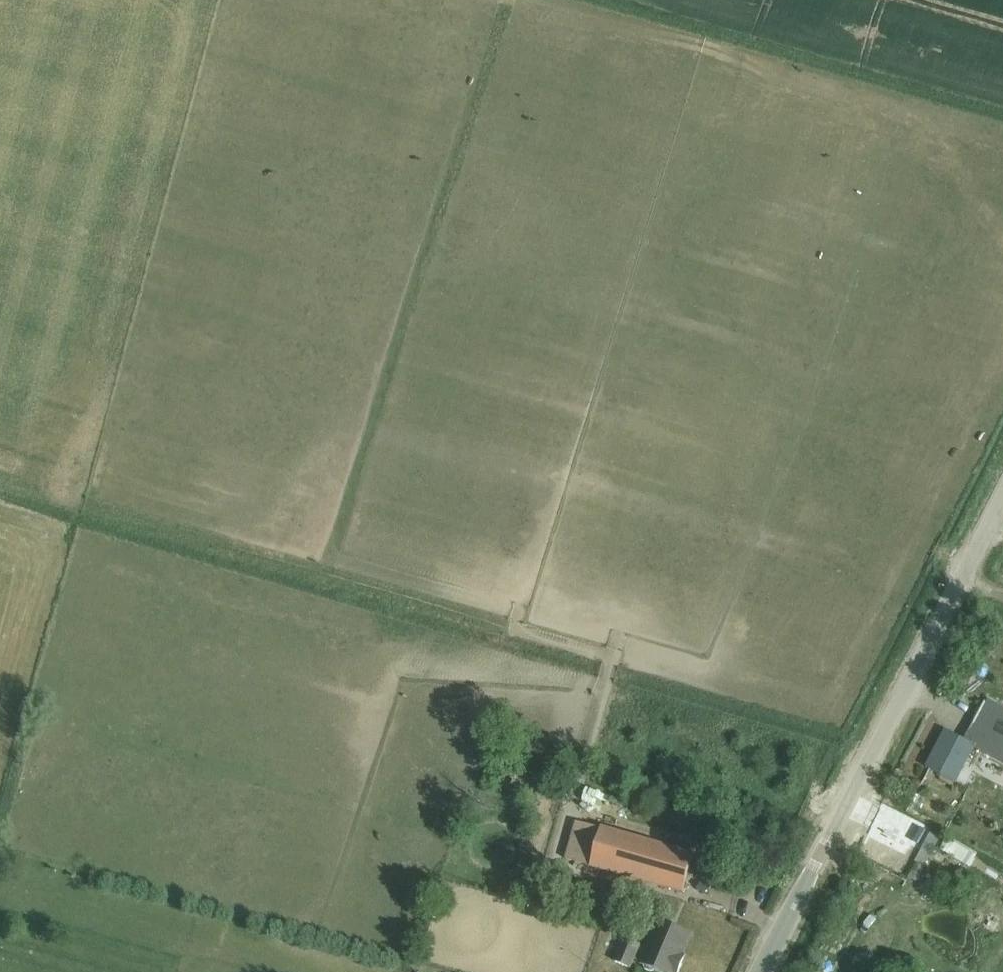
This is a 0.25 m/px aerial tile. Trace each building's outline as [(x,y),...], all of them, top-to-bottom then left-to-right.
[(925,767),(954,782),(972,747),(1002,764),(1002,713),(983,702),(975,715),(962,741),(944,732),(925,767)] [(613,807),(615,788),(587,785),(585,804),(613,807)] [(565,861),(589,867),(681,892),(692,853),(576,821),(565,861)] [(940,851),(969,868),(977,854),(948,837),(940,851)] [(640,965),(643,966),(644,970),(649,971),(652,971),(655,971),(657,971),(679,971),(686,956),(682,954),(690,934),(658,921),(646,949),(640,946),(640,945),(624,938),(614,962),(631,968),(634,960),(641,963),(640,965)]
